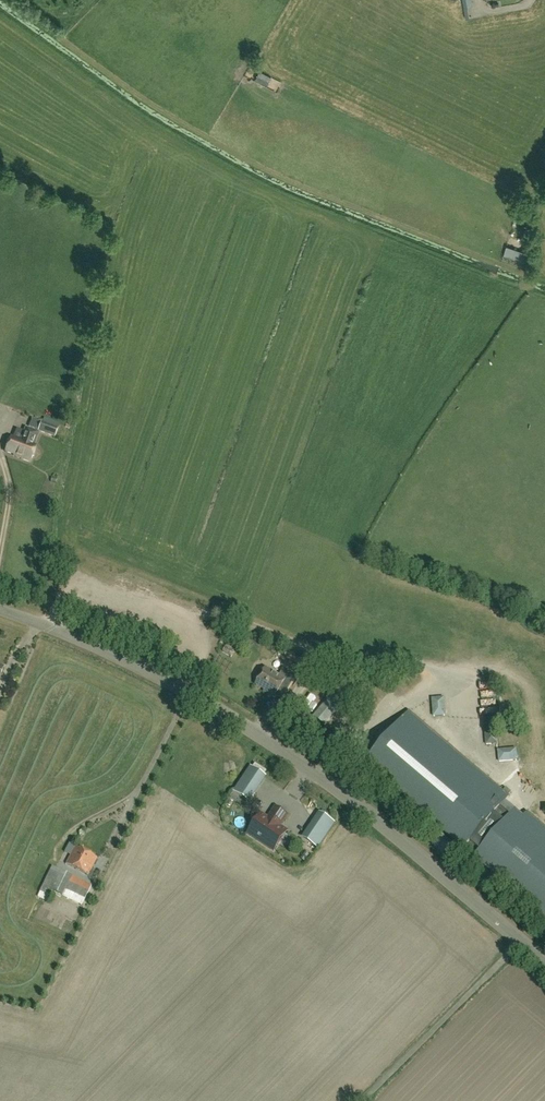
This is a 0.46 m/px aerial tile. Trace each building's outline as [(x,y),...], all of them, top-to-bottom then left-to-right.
[(59,430),(42,424),(39,432),(55,438),(59,430)] [(37,448),(34,447),(39,434),(18,426),(13,438),(11,438),(6,453),(17,457),(16,458),(31,463),(37,448)] [(257,685),(282,701),(297,678),(285,670),(280,677),(267,669),(257,685)] [(322,696),(315,690),(309,697),(316,703),(322,696)] [(487,706),(487,690),(474,691),(475,706),(487,706)] [(325,725),(343,703),(333,694),(315,716),(325,725)] [(445,698),(433,698),(435,716),(446,715),(445,698)] [(510,814),(502,807),(510,797),(409,712),(364,765),(465,850),(466,848),(476,857),(475,859),(544,918),(544,827),(528,812),(520,821),(510,814)] [(498,744),(496,718),(485,719),(487,745),(498,744)] [(517,749),(510,750),(499,750),(500,761),(517,760),(517,749)] [(250,769),(234,793),(248,802),(264,779),(250,769)] [(248,836),(272,852),(276,846),(277,847),(282,840),(280,839),(285,832),(279,828),(286,817),(275,809),(267,820),(261,816),(256,823),(255,822),(251,829),(252,830),(248,836)] [(317,848),(333,825),(319,815),(303,839),(317,848)] [(89,876),(97,858),(75,847),(67,865),(89,876)] [(38,897),(48,902),(54,891),(82,905),(91,886),(52,867),(38,897)]
